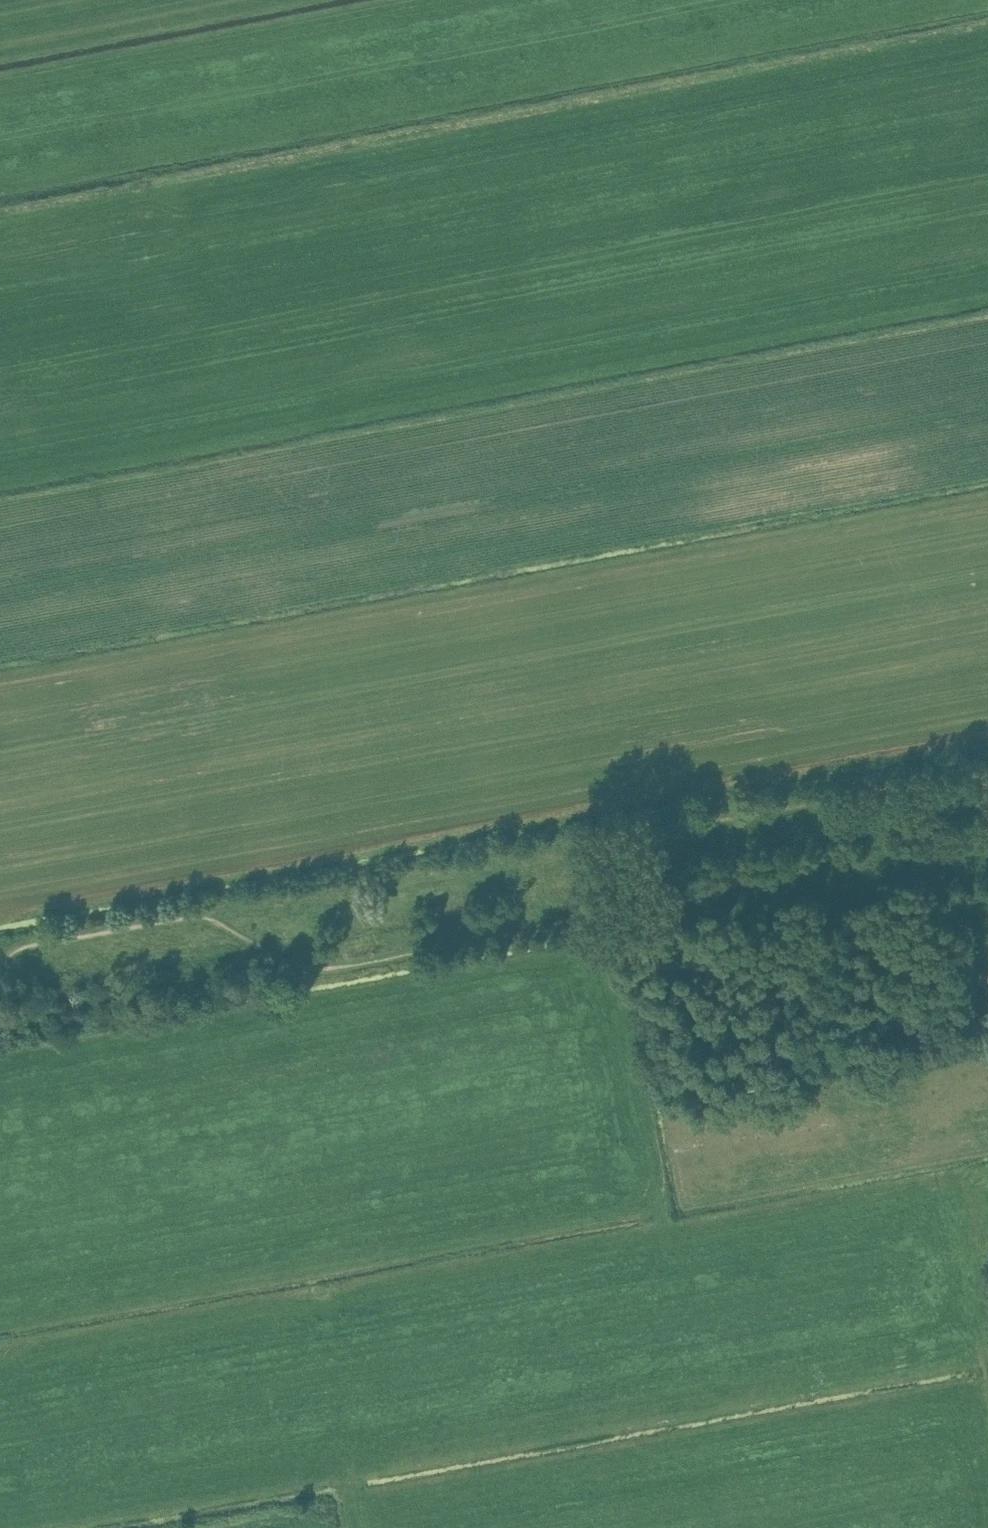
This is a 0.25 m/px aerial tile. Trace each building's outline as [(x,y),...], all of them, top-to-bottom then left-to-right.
[(974,1018),(968,1023),(976,1031),(981,1025),(974,1018)]
